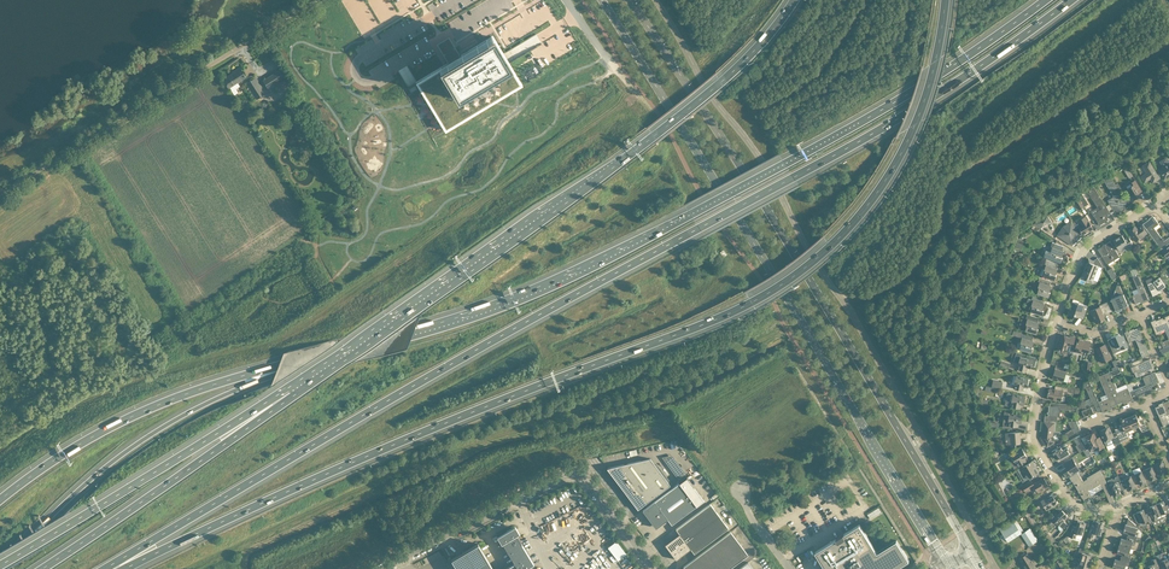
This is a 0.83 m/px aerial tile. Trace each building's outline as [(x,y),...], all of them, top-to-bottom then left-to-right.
[(411,92),(406,95),(412,104),(427,128),(432,138),(446,130),(490,103),(509,91),(521,84),(508,62),(503,54),(501,50),(498,46),(493,36),(485,41),(444,65),(417,82),(408,87),(411,92)] [(240,86),(237,82),(246,77),(240,68),(236,71),(223,79),(229,88),(230,87),(232,91),(240,86)] [(263,80),(270,91),(286,80),(279,70),(263,80)] [(247,83),(250,88),(257,99),(265,94),(255,78),(247,83)] [(1167,158),(1161,162),(1164,168),(1160,171),(1165,179),(1168,176),(1168,161),(1167,158)] [(1150,161),(1148,162),(1143,166),(1147,173),(1141,176),(1145,182),(1151,178),(1153,182),(1155,181),(1154,180),(1159,177),(1160,178),(1150,161)] [(1110,176),(1104,180),(1114,196),(1108,200),(1117,214),(1125,209),(1125,208),(1124,205),(1127,203),(1131,209),(1120,192),(1118,187),(1110,176)] [(1127,189),(1130,195),(1134,200),(1140,195),(1138,192),(1142,190),(1135,180),(1131,183),(1132,185),(1127,189)] [(1094,186),(1087,190),(1098,208),(1097,208),(1098,210),(1093,214),(1100,225),(1109,219),(1105,213),(1109,211),(1111,214),(1094,186)] [(1082,193),(1078,196),(1084,206),(1088,204),(1082,193)] [(1078,196),(1074,199),(1080,209),(1084,206),(1078,196)] [(1048,215),(1034,223),(1041,228),(1052,221),(1048,215)] [(1093,227),(1089,222),(1086,216),(1079,220),(1083,227),(1080,228),(1083,234),(1090,230),(1090,229),(1093,227)] [(1146,229),(1161,249),(1168,243),(1168,237),(1164,241),(1154,227),(1159,224),(1154,216),(1150,219),(1150,218),(1143,224),(1146,229)] [(1057,235),(1066,241),(1071,245),(1073,243),(1074,244),(1080,238),(1079,237),(1081,235),(1077,230),(1071,221),(1072,222),(1064,227),(1058,235),(1057,235)] [(1133,237),(1136,241),(1147,233),(1142,225),(1137,228),(1135,226),(1129,230),(1134,236),(1133,237)] [(1044,230),(1042,233),(1052,240),(1054,237),(1044,230)] [(1113,241),(1117,246),(1119,250),(1128,245),(1129,247),(1133,244),(1129,236),(1125,239),(1122,235),(1122,236),(1120,237),(1113,241)] [(1103,246),(1098,249),(1107,264),(1120,256),(1110,241),(1105,244),(1105,245),(1103,246)] [(1044,256),(1050,258),(1061,262),(1063,257),(1062,257),(1064,251),(1062,250),(1063,246),(1064,246),(1052,242),(1051,246),(1052,247),(1051,252),(1046,250),(1044,256)] [(1085,268),(1082,275),(1087,277),(1086,280),(1092,282),(1099,266),(1102,267),(1103,267),(1098,257),(1094,260),(1094,261),(1089,258),(1087,263),(1085,268)] [(1040,275),(1049,278),(1055,280),(1057,275),(1056,275),(1058,268),(1056,267),(1057,264),(1057,263),(1046,260),(1045,264),(1046,264),(1044,269),(1042,269),(1040,275)] [(1112,268),(1107,270),(1113,279),(1117,276),(1112,268)] [(1150,300),(1147,294),(1139,274),(1133,277),(1138,289),(1132,291),(1134,295),(1132,295),(1133,297),(1133,298),(1134,298),(1136,304),(1144,300),(1144,302),(1150,300)] [(1052,285),(1051,285),(1049,284),(1051,281),(1051,280),(1040,277),(1038,281),(1040,282),(1038,287),(1039,287),(1037,293),(1049,297),(1050,292),(1049,292),(1052,285)] [(1148,284),(1150,290),(1153,296),(1160,293),(1159,291),(1166,286),(1160,277),(1155,280),(1148,284)] [(1115,291),(1112,299),(1111,299),(1117,314),(1123,311),(1121,308),(1125,307),(1128,305),(1118,282),(1115,290),(1114,290),(1114,291),(1115,291)] [(1033,295),(1032,299),(1028,298),(1026,304),(1033,306),(1031,311),(1042,315),(1044,310),(1043,310),(1045,303),(1043,303),(1044,299),(1033,295)] [(1072,301),(1072,303),(1071,305),(1070,306),(1069,308),(1069,310),(1068,314),(1074,316),(1075,315),(1083,318),(1087,305),(1079,302),(1078,304),(1072,301)] [(1112,311),(1110,305),(1108,301),(1099,305),(1100,306),(1090,310),(1096,323),(1102,320),(1105,318),(1103,314),(1111,310),(1112,311)] [(1039,317),(1033,316),(1027,314),(1026,318),(1027,319),(1026,324),(1021,322),(1019,328),(1037,334),(1038,329),(1037,329),(1039,322),(1037,321),(1038,318),(1039,318),(1039,317)] [(1166,316),(1165,316),(1165,317),(1160,319),(1160,320),(1157,321),(1156,319),(1151,321),(1156,335),(1162,332),(1161,331),(1165,329),(1168,337),(1168,324),(1166,316)] [(1144,339),(1142,334),(1141,334),(1139,331),(1140,330),(1139,327),(1134,329),(1134,328),(1131,330),(1130,329),(1129,330),(1125,332),(1129,342),(1129,341),(1133,339),(1134,340),(1136,339),(1140,348),(1139,349),(1143,357),(1150,354),(1147,349),(1148,349),(1146,344),(1145,344),(1143,339),(1144,339)] [(1012,335),(1021,337),(1022,337),(1021,342),(1022,343),(1020,349),(1032,352),(1033,347),(1032,347),(1034,341),(1032,340),(1033,336),(1014,330),(1012,335)] [(1112,338),(1108,340),(1113,353),(1122,349),(1128,347),(1128,345),(1126,340),(1123,335),(1120,336),(1119,334),(1111,337),(1112,338)] [(1058,349),(1057,353),(1061,354),(1065,352),(1065,351),(1066,351),(1071,352),(1073,346),(1074,343),(1075,337),(1071,336),(1071,337),(1065,335),(1062,336),(1059,344),(1058,344),(1057,347),(1058,347),(1058,349)] [(1075,349),(1074,351),(1087,355),(1088,353),(1089,347),(1091,341),(1090,342),(1084,340),(1085,340),(1078,338),(1077,343),(1075,349)] [(1161,342),(1162,344),(1159,345),(1160,349),(1164,347),(1168,345),(1168,339),(1161,342)] [(1096,348),(1098,354),(1102,362),(1111,358),(1105,344),(1096,348)] [(1027,355),(1026,358),(1024,357),(1025,354),(1017,352),(1014,361),(1019,362),(1018,365),(1019,365),(1018,369),(1027,371),(1028,367),(1030,368),(1031,364),(1034,365),(1036,359),(1035,357),(1027,355)] [(1155,369),(1152,362),(1151,362),(1149,359),(1143,362),(1142,358),(1135,361),(1133,362),(1132,362),(1133,366),(1131,367),(1133,372),(1137,371),(1140,376),(1150,371),(1151,372),(1152,371),(1155,369)] [(1120,359),(1116,361),(1119,368),(1126,365),(1124,361),(1121,362),(1120,359)] [(1002,360),(1000,365),(1009,368),(1011,363),(1002,360)] [(1069,368),(1068,368),(1062,367),(1061,370),(1055,369),(1053,378),(1064,381),(1066,374),(1079,378),(1081,372),(1069,368)] [(1110,371),(1105,374),(1117,404),(1124,401),(1127,400),(1125,395),(1129,393),(1127,388),(1117,392),(1116,388),(1117,388),(1112,376),(1121,372),(1119,368),(1113,370),(1110,371)] [(1155,372),(1150,374),(1143,377),(1146,384),(1130,391),(1130,392),(1133,400),(1133,399),(1133,398),(1136,397),(1136,396),(1140,394),(1140,395),(1145,393),(1144,392),(1149,391),(1156,388),(1156,389),(1157,388),(1160,386),(1157,380),(1159,380),(1155,372)] [(1102,400),(1099,401),(1102,410),(1103,412),(1104,412),(1103,412),(1109,410),(1108,408),(1111,407),(1117,404),(1105,374),(1099,376),(1107,394),(1101,396),(1102,400)] [(1014,388),(1018,389),(1023,390),(1024,387),(1027,387),(1029,378),(1017,376),(1015,384),(1014,388)] [(992,386),(1001,388),(1003,382),(993,380),(992,386)] [(1102,410),(1099,401),(1090,381),(1084,383),(1083,387),(1086,388),(1091,400),(1090,403),(1084,405),(1086,409),(1082,410),(1084,416),(1088,414),(1088,415),(1090,414),(1094,412),(1093,410),(1096,408),(1098,411),(1102,410)] [(1048,398),(1054,399),(1061,401),(1062,395),(1064,395),(1065,393),(1067,394),(1068,392),(1080,394),(1081,388),(1069,386),(1069,387),(1060,386),(1060,390),(1050,388),(1049,390),(1049,392),(1048,398)] [(1007,392),(1005,405),(1015,407),(1021,408),(1021,405),(1024,405),(1024,403),(1026,396),(1020,395),(1007,392)] [(1163,403),(1163,404),(1155,407),(1164,426),(1168,424),(1168,422),(1166,416),(1168,414),(1168,400),(1163,403)] [(1051,420),(1045,420),(1045,421),(1057,421),(1058,409),(1074,410),(1075,404),(1050,402),(1050,405),(1049,405),(1049,411),(1049,412),(1049,413),(1048,413),(1048,416),(1051,416),(1051,420)] [(1004,413),(1003,427),(1012,428),(1012,426),(1018,427),(1019,423),(1021,423),(1021,421),(1022,414),(1016,413),(1010,413),(1010,412),(1004,411),(1004,412),(1004,413)] [(1136,414),(1128,417),(1133,428),(1138,426),(1142,432),(1148,429),(1144,419),(1143,420),(1140,416),(1138,417),(1136,414)] [(1117,431),(1115,428),(1116,431),(1120,441),(1125,439),(1126,440),(1127,438),(1129,437),(1128,430),(1133,428),(1128,417),(1124,419),(1124,418),(1122,419),(1122,420),(1121,420),(1122,424),(1119,425),(1120,430),(1117,431)] [(1072,429),(1075,433),(1080,429),(1077,421),(1072,420),(1075,427),(1072,429)] [(1042,438),(1047,446),(1056,441),(1053,436),(1054,422),(1049,422),(1044,422),(1043,432),(1043,436),(1042,436),(1042,438)] [(1120,441),(1116,431),(1112,433),(1110,428),(1110,427),(1109,426),(1109,427),(1107,428),(1100,430),(1104,441),(1105,441),(1106,444),(1108,445),(1114,442),(1115,445),(1121,443),(1120,441)] [(1075,433),(1072,429),(1065,433),(1068,437),(1075,433)] [(1012,446),(1013,446),(1016,446),(1016,443),(1021,443),(1020,431),(1006,432),(1006,444),(1011,444),(1011,445),(1012,446)] [(1104,447),(1103,444),(1100,436),(1096,437),(1094,432),(1086,435),(1089,444),(1088,444),(1090,449),(1091,449),(1092,452),(1104,447)] [(1080,435),(1076,437),(1080,443),(1076,446),(1080,452),(1088,448),(1080,435)] [(1140,444),(1142,450),(1155,444),(1152,439),(1140,444)] [(1060,446),(1052,451),(1054,454),(1056,453),(1058,457),(1059,456),(1061,460),(1062,459),(1064,462),(1068,460),(1066,457),(1070,454),(1070,453),(1069,451),(1070,450),(1069,449),(1066,444),(1061,447),(1060,446)] [(753,457),(765,451),(762,447),(751,453),(753,457)] [(1084,450),(1083,450),(1088,457),(1092,455),(1087,448),(1084,450)] [(1012,455),(1008,458),(1012,465),(1015,469),(1019,466),(1022,464),(1027,461),(1025,458),(1027,457),(1026,455),(1022,449),(1017,452),(1012,455)] [(749,454),(738,462),(740,465),(752,457),(749,454)] [(650,458),(608,468),(607,468),(638,509),(670,485),(650,458)] [(1066,467),(1063,469),(1067,476),(1071,474),(1076,471),(1077,471),(1080,469),(1076,464),(1073,458),(1071,459),(1066,462),(1064,463),(1066,467)] [(1027,464),(1021,468),(1027,478),(1029,478),(1030,480),(1031,480),(1039,475),(1038,472),(1039,472),(1036,467),(1035,467),(1032,462),(1033,461),(1032,461),(1027,464)] [(1162,461),(1152,465),(1157,477),(1156,474),(1160,472),(1161,474),(1167,472),(1162,461)] [(1152,466),(1142,471),(1146,482),(1145,480),(1150,478),(1151,480),(1157,477),(1152,465),(1151,465),(1152,466)] [(1027,478),(1021,468),(1016,471),(1022,481),(1027,478)] [(1075,485),(1078,490),(1104,476),(1103,475),(1101,469),(1087,477),(1088,478),(1083,481),(1078,472),(1069,477),(1072,481),(1073,481),(1073,483),(1074,482),(1076,484),(1075,485)] [(1142,471),(1131,475),(1135,484),(1139,482),(1140,485),(1146,482),(1142,471)] [(1112,478),(1108,480),(1110,485),(1112,490),(1114,496),(1120,493),(1119,491),(1124,489),(1120,480),(1119,477),(1118,475),(1115,477),(1116,478),(1113,479),(1112,478)] [(1119,477),(1120,480),(1124,489),(1129,487),(1130,489),(1136,487),(1135,484),(1131,475),(1124,478),(1123,476),(1122,475),(1119,477)] [(1104,476),(1078,490),(1081,495),(1082,495),(1083,497),(1083,498),(1084,500),(1092,495),(1096,492),(1103,488),(1110,502),(1114,500),(1112,495),(1104,476)] [(646,508),(643,510),(651,520),(656,527),(659,525),(668,519),(671,524),(696,506),(704,500),(704,499),(703,500),(697,491),(693,487),(694,486),(687,477),(686,477),(679,483),(646,508)] [(1035,486),(1039,493),(1039,492),(1044,489),(1044,488),(1048,485),(1044,477),(1034,483),(1031,480),(1030,480),(1022,485),(1026,492),(1027,492),(1025,489),(1030,486),(1031,488),(1035,486)] [(1006,494),(998,481),(993,484),(1001,498),(1006,494)] [(1036,502),(1039,508),(1044,505),(1047,510),(1058,503),(1057,502),(1056,501),(1053,496),(1048,499),(1046,496),(1036,502)] [(1157,503),(1162,514),(1166,513),(1167,515),(1168,514),(1168,504),(1165,505),(1163,500),(1157,503)] [(665,544),(670,552),(719,515),(710,503),(676,529),(679,533),(665,544)] [(1153,512),(1149,513),(1153,521),(1163,517),(1162,514),(1157,503),(1150,506),(1152,511),(1153,512)] [(869,514),(872,518),(883,511),(880,507),(869,514)] [(1147,523),(1153,521),(1149,512),(1146,514),(1144,509),(1137,512),(1137,513),(1133,514),(1136,522),(1139,523),(1141,522),(1141,523),(1146,521),(1147,523)] [(1057,522),(1060,525),(1059,526),(1059,529),(1061,531),(1067,524),(1064,521),(1068,516),(1067,515),(1068,515),(1067,514),(1066,514),(1062,510),(1058,514),(1055,512),(1054,513),(1047,521),(1053,526),(1057,522)] [(1032,514),(1027,517),(1033,527),(1038,524),(1032,514)] [(719,515),(670,552),(676,559),(690,548),(694,553),(728,528),(719,515)] [(1126,524),(1124,531),(1128,532),(1127,536),(1136,539),(1137,536),(1138,533),(1136,532),(1137,527),(1136,527),(1137,525),(1129,518),(1127,524),(1126,524)] [(1000,529),(1008,541),(1021,532),(1013,520),(1000,529)] [(1071,531),(1070,533),(1069,537),(1076,538),(1077,533),(1083,535),(1086,523),(1085,522),(1083,522),(1078,520),(1076,526),(1073,525),(1072,527),(1071,531)] [(1088,536),(1087,540),(1090,541),(1091,537),(1094,538),(1096,533),(1101,535),(1102,531),(1105,532),(1107,528),(1103,527),(1105,523),(1103,522),(1102,522),(1096,520),(1095,526),(1091,525),(1091,527),(1088,536)] [(855,527),(844,534),(843,533),(836,538),(815,551),(827,568),(894,568),(908,560),(909,560),(909,559),(897,540),(877,552),(860,524),(855,527)] [(521,567),(525,565),(527,567),(534,564),(532,561),(520,540),(519,538),(519,533),(519,532),(515,526),(507,530),(497,536),(502,543),(503,543),(515,563),(504,568),(522,568),(521,567)] [(1021,534),(1029,546),(1037,540),(1029,529),(1021,534)] [(748,554),(730,531),(683,566),(685,568),(684,568),(683,568),(682,568),(728,568),(748,554)] [(1049,533),(1047,536),(1052,544),(1056,542),(1054,540),(1055,539),(1049,533)] [(1121,538),(1119,545),(1131,548),(1132,544),(1135,545),(1136,539),(1127,536),(1126,539),(1121,538)] [(617,541),(608,548),(618,560),(626,554),(617,541)] [(451,559),(454,564),(457,568),(493,568),(478,543),(451,559)] [(1122,553),(1121,557),(1130,559),(1132,553),(1130,553),(1131,548),(1119,545),(1117,552),(1122,553)] [(1081,555),(1080,559),(1091,562),(1092,559),(1093,558),(1092,558),(1093,555),(1086,553),(1087,550),(1080,548),(1078,554),(1081,555)] [(1025,568),(1034,568),(1037,567),(1028,553),(1019,559),(1025,568)] [(1157,559),(1161,568),(1164,567),(1165,568),(1168,568),(1168,559),(1168,557),(1167,553),(1162,555),(1163,557),(1157,559)] [(1121,557),(1120,560),(1115,559),(1113,566),(1124,568),(1125,568),(1126,565),(1128,566),(1130,559),(1121,557)] [(1148,566),(1149,568),(1158,568),(1161,568),(1157,559),(1157,558),(1152,559),(1151,562),(1152,564),(1148,566)] [(1060,568),(1065,568),(1059,559),(1055,561),(1060,568)] [(1080,559),(1079,563),(1076,561),(1074,568),(1077,568),(1081,568),(1082,567),(1089,568),(1091,562),(1080,559)]
